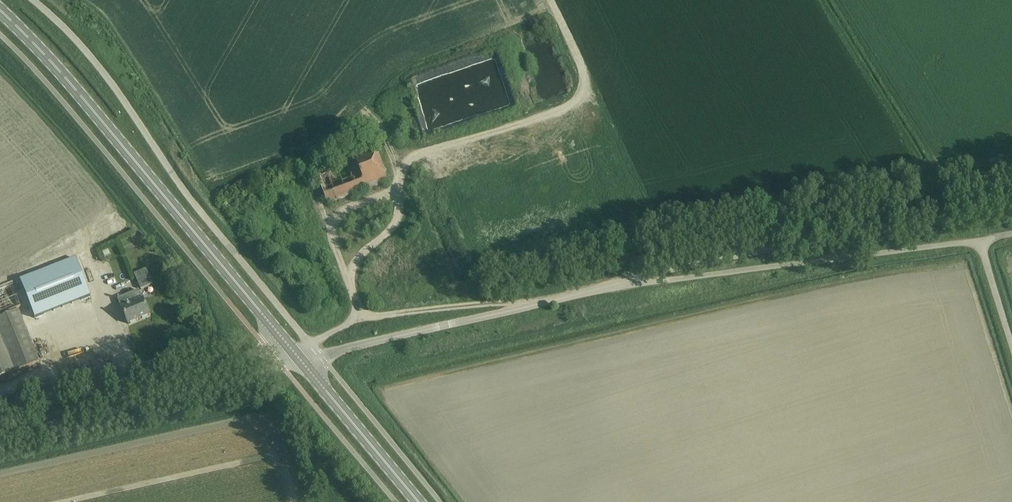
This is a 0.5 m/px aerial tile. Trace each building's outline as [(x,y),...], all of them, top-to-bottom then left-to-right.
[(375,147),(314,170),(327,205),(388,182),(375,147)] [(75,259),(20,281),(35,319),(90,297),(75,259)] [(149,315),(145,305),(142,299),(138,291),(119,299),(119,298),(117,299),(118,300),(121,308),(121,309),(128,324),(149,315)] [(1,378),(3,383),(17,377),(15,373),(39,363),(17,310),(2,317),(0,312),(0,379),(1,378)]
